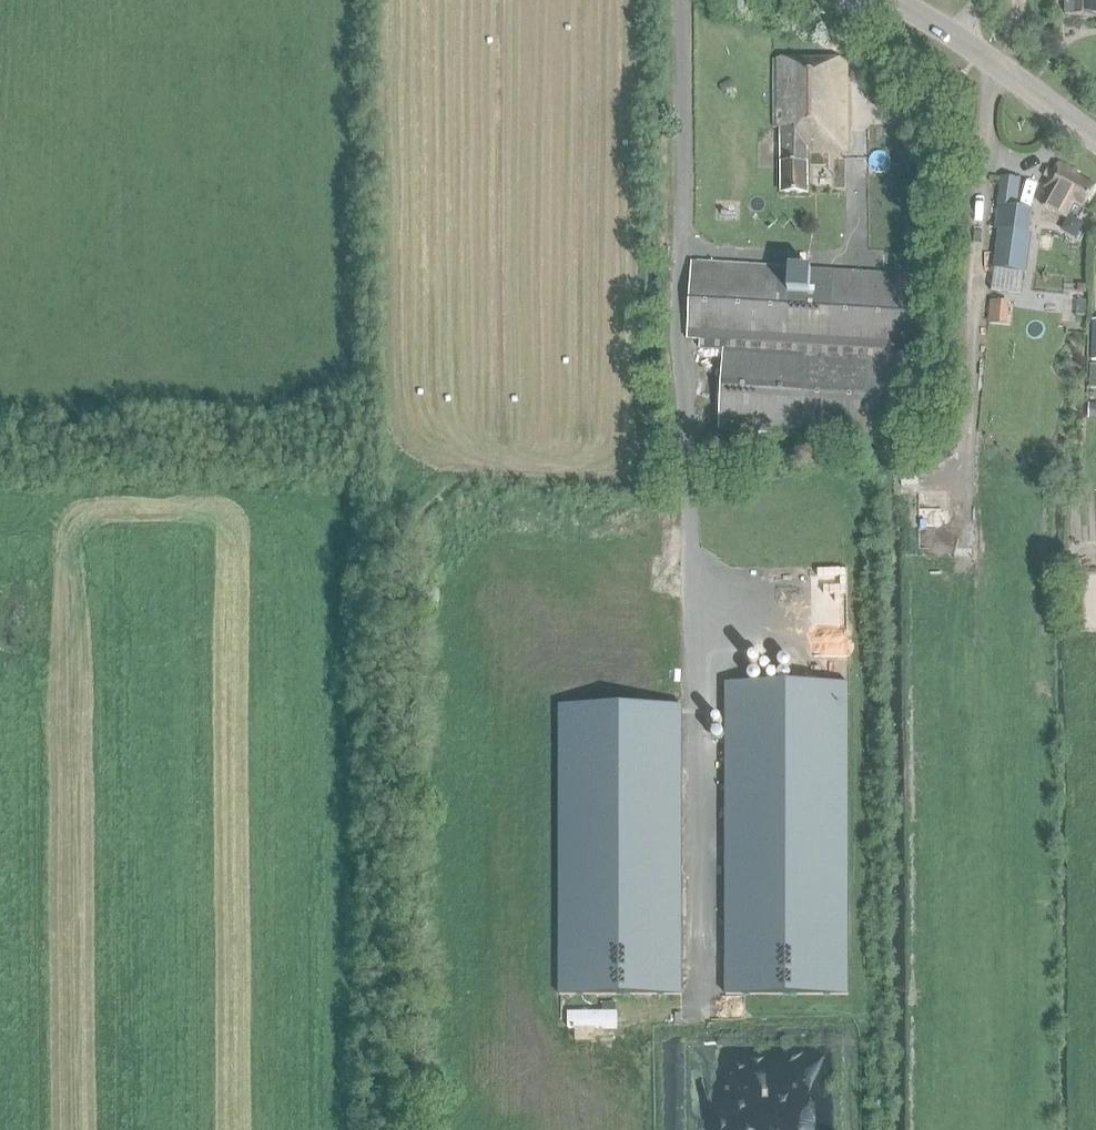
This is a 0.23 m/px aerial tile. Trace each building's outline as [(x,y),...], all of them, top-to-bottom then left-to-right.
[(1065,13),(1095,14),(1095,0),(1065,0),(1065,13)] [(843,148),(842,57),(771,58),(771,126),(779,126),(779,192),(804,191),(803,149),(843,148)] [(1040,188),(1044,190),(1037,202),(1061,215),(1070,200),(1079,205),(1091,184),(1072,173),(1074,170),(1056,160),(1040,188)] [(996,205),(993,231),(999,232),(994,269),(1027,274),(1033,234),(1028,233),(1031,210),(1017,208),(996,205)] [(684,340),(923,354),(927,276),(689,262),(684,340)] [(1076,300),(1075,317),(1085,317),(1086,301),(1076,300)] [(718,431),(892,442),(897,362),(723,352),(718,431)] [(1088,419),(1095,419),(1095,405),(1088,405),(1088,419)] [(727,691),(727,994),(848,994),(848,691),(727,691)] [(559,714),(559,994),(680,994),(680,714),(559,714)]
